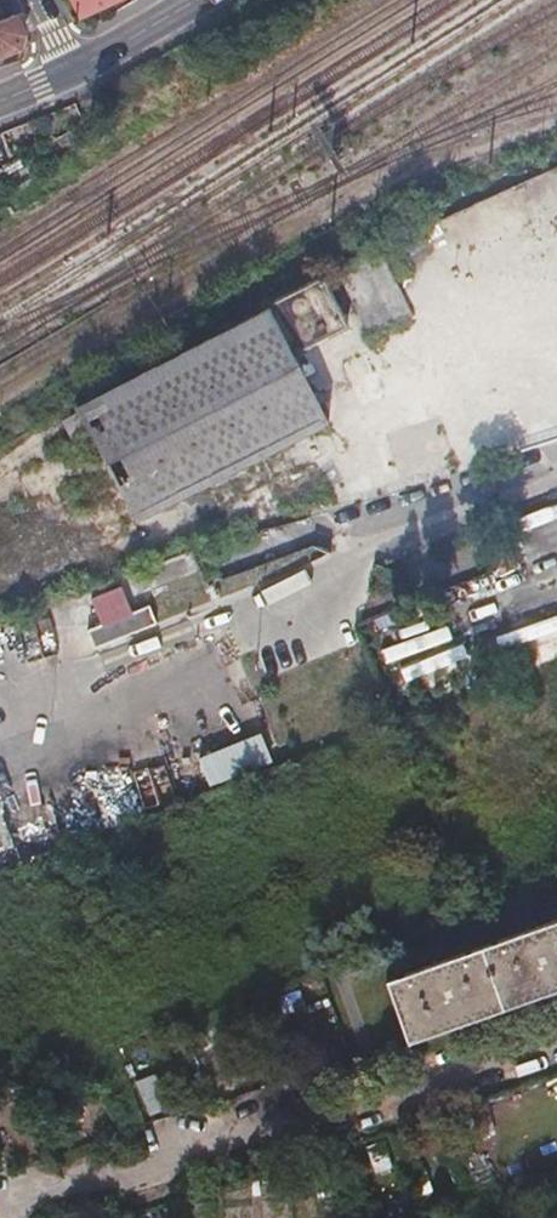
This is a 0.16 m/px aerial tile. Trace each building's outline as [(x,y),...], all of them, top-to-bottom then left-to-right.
[(78,21),(123,0),(68,0),(78,21)] [(21,47),(26,35),(15,17),(0,23),(0,56),(21,47)] [(72,414),(72,416),(73,418),(54,428),(68,453),(86,443),(132,532),(324,430),(288,361),(345,331),(320,284),(72,414)] [(376,504),(372,495),(360,499),(363,509),(376,504)] [(412,609),(499,572),(486,541),(398,578),(412,609)] [(98,667),(154,666),(152,615),(97,616),(98,667)] [(530,925),(390,974),(411,1038),(556,986),(556,915),(530,925)]
